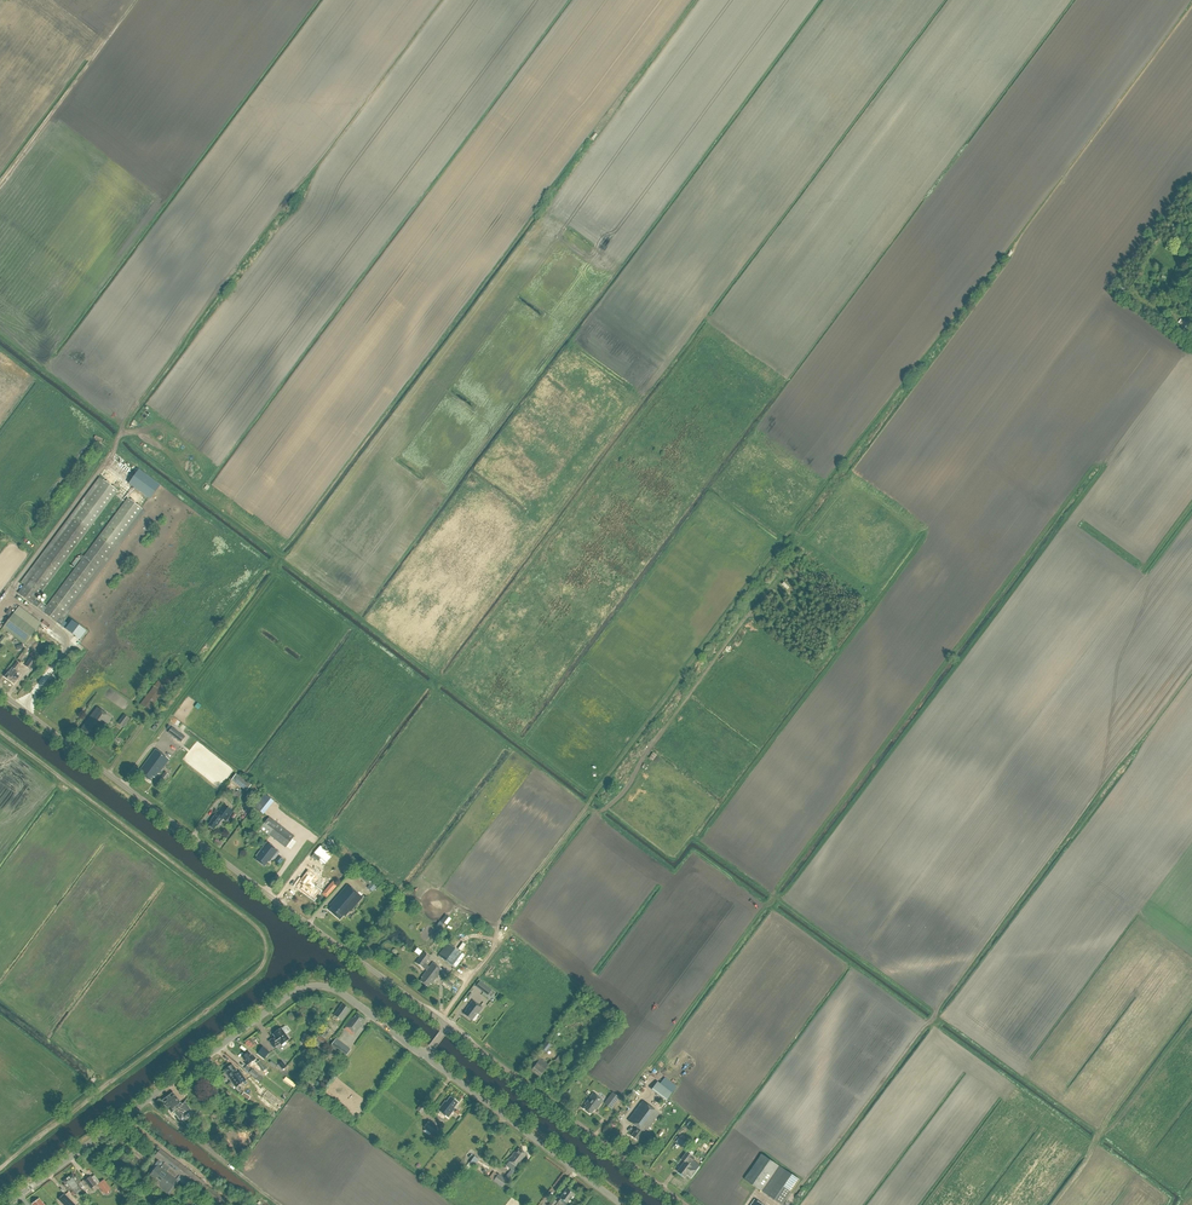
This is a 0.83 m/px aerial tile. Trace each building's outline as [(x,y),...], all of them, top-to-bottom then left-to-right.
[(595,135),(585,148),(588,151),(598,137),(595,135)] [(1185,322),(1180,329),(1185,332),(1190,325),(1185,322)] [(129,485),(150,500),(160,486),(140,471),(129,485)] [(17,594),(80,640),(86,632),(72,620),(69,625),(64,621),(146,512),(128,498),(45,608),(35,600),(118,491),(103,480),(17,594)] [(14,613),(2,628),(25,645),(36,630),(14,613)] [(24,665),(31,670),(37,662),(30,657),(24,665)] [(9,680),(15,684),(18,680),(17,680),(21,675),(16,671),(20,665),(17,662),(9,673),(8,673),(5,677),(9,680)] [(170,665),(140,704),(149,711),(178,672),(170,665)] [(102,731),(103,729),(109,722),(112,718),(97,707),(80,729),(93,739),(97,733),(98,734),(102,730),(102,731)] [(124,715),(117,723),(122,728),(129,719),(124,715)] [(183,733),(186,728),(172,720),(170,725),(183,733)] [(168,732),(181,742),(185,737),(172,727),(168,732)] [(169,760),(155,750),(140,770),(143,772),(141,775),(150,781),(153,777),(155,778),(158,774),(169,760)] [(252,784),(240,776),(235,782),(247,790),(252,784)] [(274,806),(270,803),(269,804),(266,802),(260,809),(263,811),(259,815),(262,818),(274,806)] [(217,814),(211,821),(212,822),(209,826),(209,827),(211,828),(212,828),(214,829),(217,825),(217,826),(223,818),(225,820),(227,818),(228,818),(233,812),(224,805),(217,814)] [(260,828),(286,848),(295,836),(269,817),(260,828)] [(279,852),(266,843),(256,856),(258,857),(256,860),(264,866),(268,861),(269,862),(272,858),(273,860),(279,852)] [(331,857),(319,848),(315,853),(326,863),(331,857)] [(280,856),(275,862),(279,865),(284,859),(280,856)] [(308,870),(299,882),(303,885),(300,888),(304,892),(303,893),(309,897),(309,896),(314,899),(320,892),(309,884),(316,876),(308,870)] [(370,884),(374,879),(372,878),(368,875),(369,874),(365,870),(364,872),(363,871),(361,872),(361,871),(358,874),(370,884)] [(367,887),(372,891),(379,883),(374,879),(370,884),(367,887)] [(333,881),(322,894),(327,898),(338,885),(333,881)] [(329,911),(340,920),(344,915),(345,916),(349,911),(350,912),(362,898),(347,886),(329,906),(332,908),(329,911)] [(294,892),(287,890),(285,897),(289,899),(290,895),(293,896),(294,892)] [(447,943),(438,955),(452,966),(461,954),(447,943)] [(416,963),(422,968),(425,964),(430,957),(427,955),(427,954),(426,955),(424,952),(416,963)] [(427,971),(421,977),(422,978),(420,981),(427,987),(430,984),(431,985),(435,980),(434,979),(436,977),(436,978),(442,970),(433,963),(429,967),(425,964),(422,968),(427,971)] [(467,1010),(464,1014),(472,1020),(477,1013),(478,1014),(482,1008),(473,1001),(466,1010),(467,1010)] [(334,1015),(341,1021),(348,1011),(347,1010),(348,1009),(342,1005),(334,1015)] [(353,1019),(352,1018),(346,1026),(355,1033),(362,1025),(360,1024),(363,1020),(356,1014),(353,1019)] [(287,1036),(286,1035),(281,1028),(273,1034),(275,1037),(269,1041),(274,1048),(280,1043),(281,1045),(289,1039),(289,1038),(287,1036)] [(318,1035),(315,1041),(326,1048),(329,1043),(318,1035)] [(330,1046),(344,1058),(350,1049),(336,1038),(330,1046)] [(546,1041),(540,1048),(545,1053),(551,1045),(546,1041)] [(315,1051),(320,1055),(324,1049),(319,1045),(315,1051)] [(246,1062),(245,1063),(247,1066),(256,1059),(254,1056),(253,1057),(249,1052),(242,1057),(246,1062)] [(555,1060),(560,1064),(561,1065),(563,1062),(567,1057),(561,1052),(555,1060)] [(541,1059),(539,1061),(538,1061),(531,1071),(539,1077),(545,1069),(548,1064),(541,1059)] [(256,1063),(265,1074),(268,1072),(260,1061),(256,1063)] [(282,1061),(278,1064),(282,1070),(287,1067),(282,1061)] [(232,1064),(224,1070),(236,1087),(246,1080),(240,1071),(238,1072),(232,1064)] [(260,1082),(263,1078),(252,1069),(249,1073),(260,1082)] [(656,1086),(651,1096),(667,1105),(672,1096),(656,1086)] [(183,1087),(178,1091),(182,1096),(186,1092),(183,1087)] [(173,1093),(162,1101),(171,1113),(173,1111),(180,1120),(191,1111),(185,1102),(182,1105),(173,1093)] [(595,1111),(602,1102),(592,1094),(584,1105),(586,1106),(583,1110),(590,1116),(594,1110),(595,1111)] [(446,1102),(445,1101),(438,1110),(448,1118),(455,1109),(453,1108),(458,1102),(450,1097),(446,1102)] [(630,1137),(637,1142),(643,1134),(644,1134),(645,1132),(647,1134),(649,1132),(647,1130),(658,1115),(642,1102),(627,1122),(637,1129),(630,1137)] [(421,1119),(426,1111),(420,1107),(415,1116),(421,1119)] [(439,1128),(429,1120),(423,1126),(431,1132),(429,1136),(431,1137),(434,1134),(434,1135),(439,1128)] [(227,1203),(228,1202),(205,1184),(190,1172),(160,1149),(155,1157),(163,1163),(160,1168),(158,1166),(149,1178),(167,1192),(179,1176),(190,1185),(199,1191),(217,1204),(225,1204),(227,1203)] [(508,1160),(517,1167),(523,1159),(522,1158),(526,1154),(519,1149),(516,1153),(515,1152),(510,1158),(510,1157),(508,1160)] [(695,1171),(691,1168),(690,1167),(692,1165),(690,1163),(694,1159),(686,1153),(682,1158),(680,1160),(684,1163),(677,1172),(684,1178),(686,1175),(690,1178),(695,1171)] [(782,1204),(784,1204),(801,1180),(762,1154),(744,1179),(782,1204)] [(473,1155),(468,1162),(473,1166),(478,1159),(473,1155)] [(489,1178),(493,1181),(502,1188),(507,1180),(498,1174),(497,1175),(493,1172),(489,1178)] [(68,1178),(79,1192),(82,1190),(82,1189),(85,1187),(81,1182),(76,1176),(75,1177),(73,1174),(68,1178)] [(91,1176),(85,1181),(91,1189),(97,1184),(92,1177),(91,1176)] [(69,1192),(72,1189),(76,1195),(79,1192),(68,1178),(63,1181),(65,1184),(64,1185),(69,1192)] [(561,1198),(558,1202),(562,1204),(565,1204),(567,1203),(574,1194),(567,1189),(560,1198),(561,1198)] [(59,1200),(64,1204),(75,1204),(64,1194),(59,1200)]
